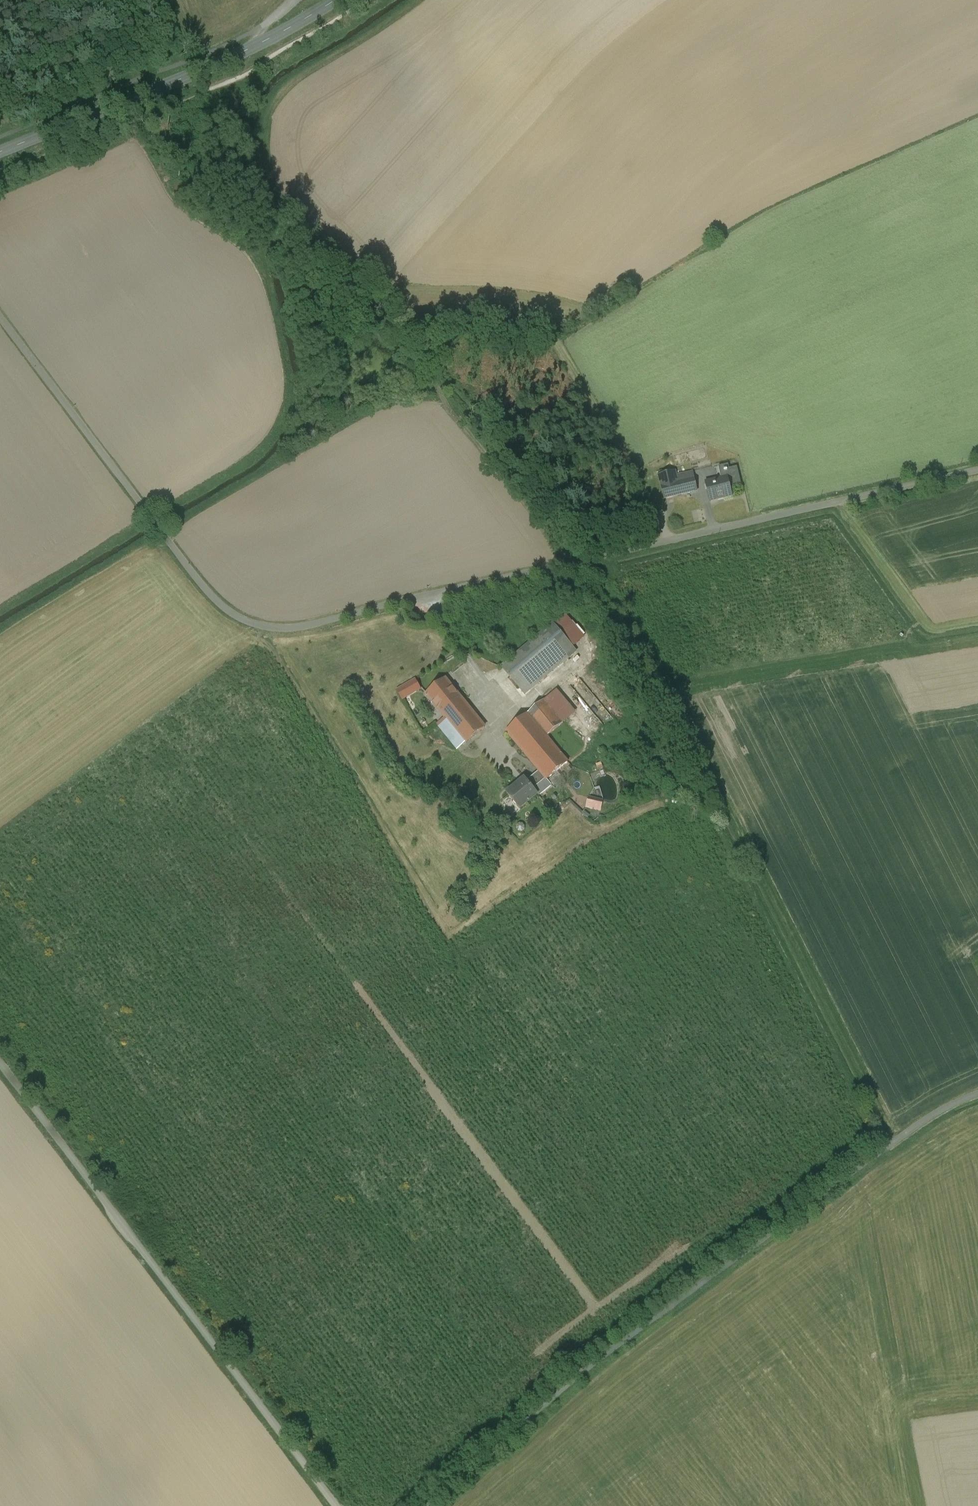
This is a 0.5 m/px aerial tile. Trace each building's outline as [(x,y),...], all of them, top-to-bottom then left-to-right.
[(720,478),(719,478),(720,479),(706,482),(706,481),(706,482),(711,501),(711,500),(723,497),(724,498),(732,496),(733,496),(731,487),(741,484),(737,467),(728,470),(727,469),(724,469),(725,472),(726,471),(728,477),(720,479),(720,478)] [(674,472),(660,475),(665,499),(680,496),(677,483),(674,472)] [(694,473),(683,475),(684,482),(677,483),(680,496),(698,492),(694,473)] [(546,631),(502,667),(525,694),(568,658),(546,631)] [(426,695),(444,716),(463,701),(464,701),(446,679),(426,695)] [(415,680),(397,690),(402,700),(421,689),(415,680)] [(616,723),(586,683),(578,688),(594,710),(593,711),(607,730),(616,723)] [(544,700),(507,732),(540,771),(546,779),(547,780),(568,763),(547,737),(564,723),(544,700)] [(463,701),(444,716),(445,718),(437,724),(458,749),(485,728),(463,701)] [(540,771),(527,781),(525,779),(515,788),(514,788),(507,794),(519,809),(538,794),(534,789),(546,779),(540,771)] [(546,779),(534,789),(538,794),(538,793),(541,794),(552,785),(547,780),(546,779)] [(601,811),(604,799),(588,796),(586,808),(601,811)]
